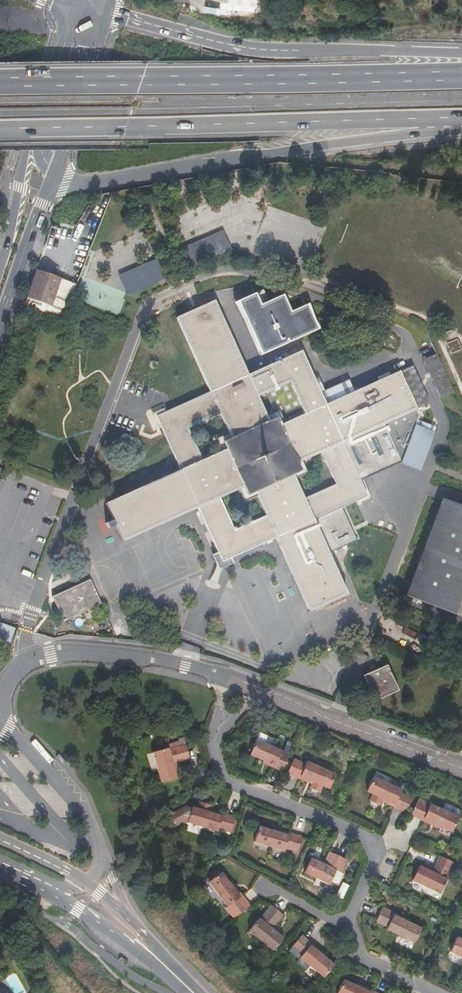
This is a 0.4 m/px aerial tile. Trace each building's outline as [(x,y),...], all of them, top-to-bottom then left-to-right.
[(223,232),(194,244),(200,256),(190,261),(193,268),(232,251),(223,232)] [(194,244),(185,248),(190,261),(200,256),(194,244)] [(157,261),(118,278),(127,298),(166,280),(157,261)] [(38,271),(25,307),(50,316),(63,282),(38,271)] [(63,282),(50,316),(63,321),(76,286),(63,282)] [(237,294),(264,356),(281,348),(253,287),(237,294)] [(198,509),(222,563),(276,539),(310,614),(348,596),(324,543),(314,522),(336,512),(368,497),(344,444),(419,410),(402,372),(402,371),(327,405),(303,352),(249,376),(216,302),(177,319),(211,393),(157,418),(180,470),(107,503),(123,542),(198,509)] [(415,366),(402,372),(419,410),(431,404),(415,366)] [(0,443),(0,454),(11,458),(15,448),(4,443),(4,445),(0,443)] [(444,502),(409,595),(461,615),(461,508),(444,502)] [(336,512),(314,522),(324,543),(336,512)] [(53,597),(64,622),(102,604),(91,580),(53,597)] [(0,623),(0,649),(2,649),(8,648),(15,629),(0,623)] [(364,676),(375,702),(399,691),(388,665),(364,676)] [(173,748),(170,749),(168,750),(167,749),(153,753),(161,782),(175,779),(173,769),(176,768),(175,763),(188,758),(183,738),(179,739),(179,741),(180,746),(177,747),(173,748)] [(266,764),(282,771),(289,754),(257,740),(251,754),(267,761),(266,764)] [(328,789),(334,774),(306,762),(305,764),(294,759),(287,773),(307,782),(308,780),(312,782),(309,789),(319,793),(323,787),(328,789)] [(379,811),(398,820),(404,806),(393,800),(394,798),(366,785),(360,799),(366,802),(363,809),(372,814),(375,806),(380,808),(379,811)] [(187,823),(216,832),(217,829),(229,833),(234,818),(214,812),(213,815),(207,813),(210,806),(200,803),(197,810),(191,808),(187,823)] [(440,837),(447,823),(436,818),(423,812),(422,814),(410,809),(404,823),(423,832),(425,830),(432,833),(440,837)] [(447,823),(450,816),(439,811),(436,818),(447,823)] [(451,825),(447,823),(440,837),(445,839),(451,825)] [(254,842),(283,851),(284,849),(297,852),(301,838),(281,832),(280,834),(258,827),(254,842)] [(305,872),(329,883),(335,871),(341,873),(347,861),(329,853),(323,865),(318,862),(319,860),(312,857),(305,872)] [(411,880),(440,894),(446,880),(445,879),(453,863),(440,857),(434,870),(428,868),(427,871),(418,867),(411,880)] [(229,905),(238,916),(250,907),(236,889),(235,891),(220,873),(209,883),(227,907),(229,905)] [(257,938),(273,951),(282,940),(275,933),(277,930),(273,927),(282,916),(271,907),(259,920),(258,919),(248,931),(257,938)] [(400,920),(401,917),(382,908),(375,922),(386,927),(385,930),(413,943),(420,930),(408,924),(400,920)] [(300,959),(323,978),(333,967),(315,951),(317,950),(302,937),(292,948),(302,957),(300,959)] [(456,938),(449,951),(461,957),(461,941),(456,938)] [(365,988),(363,990),(355,986),(343,981),(337,992),(376,992),(365,988)]
